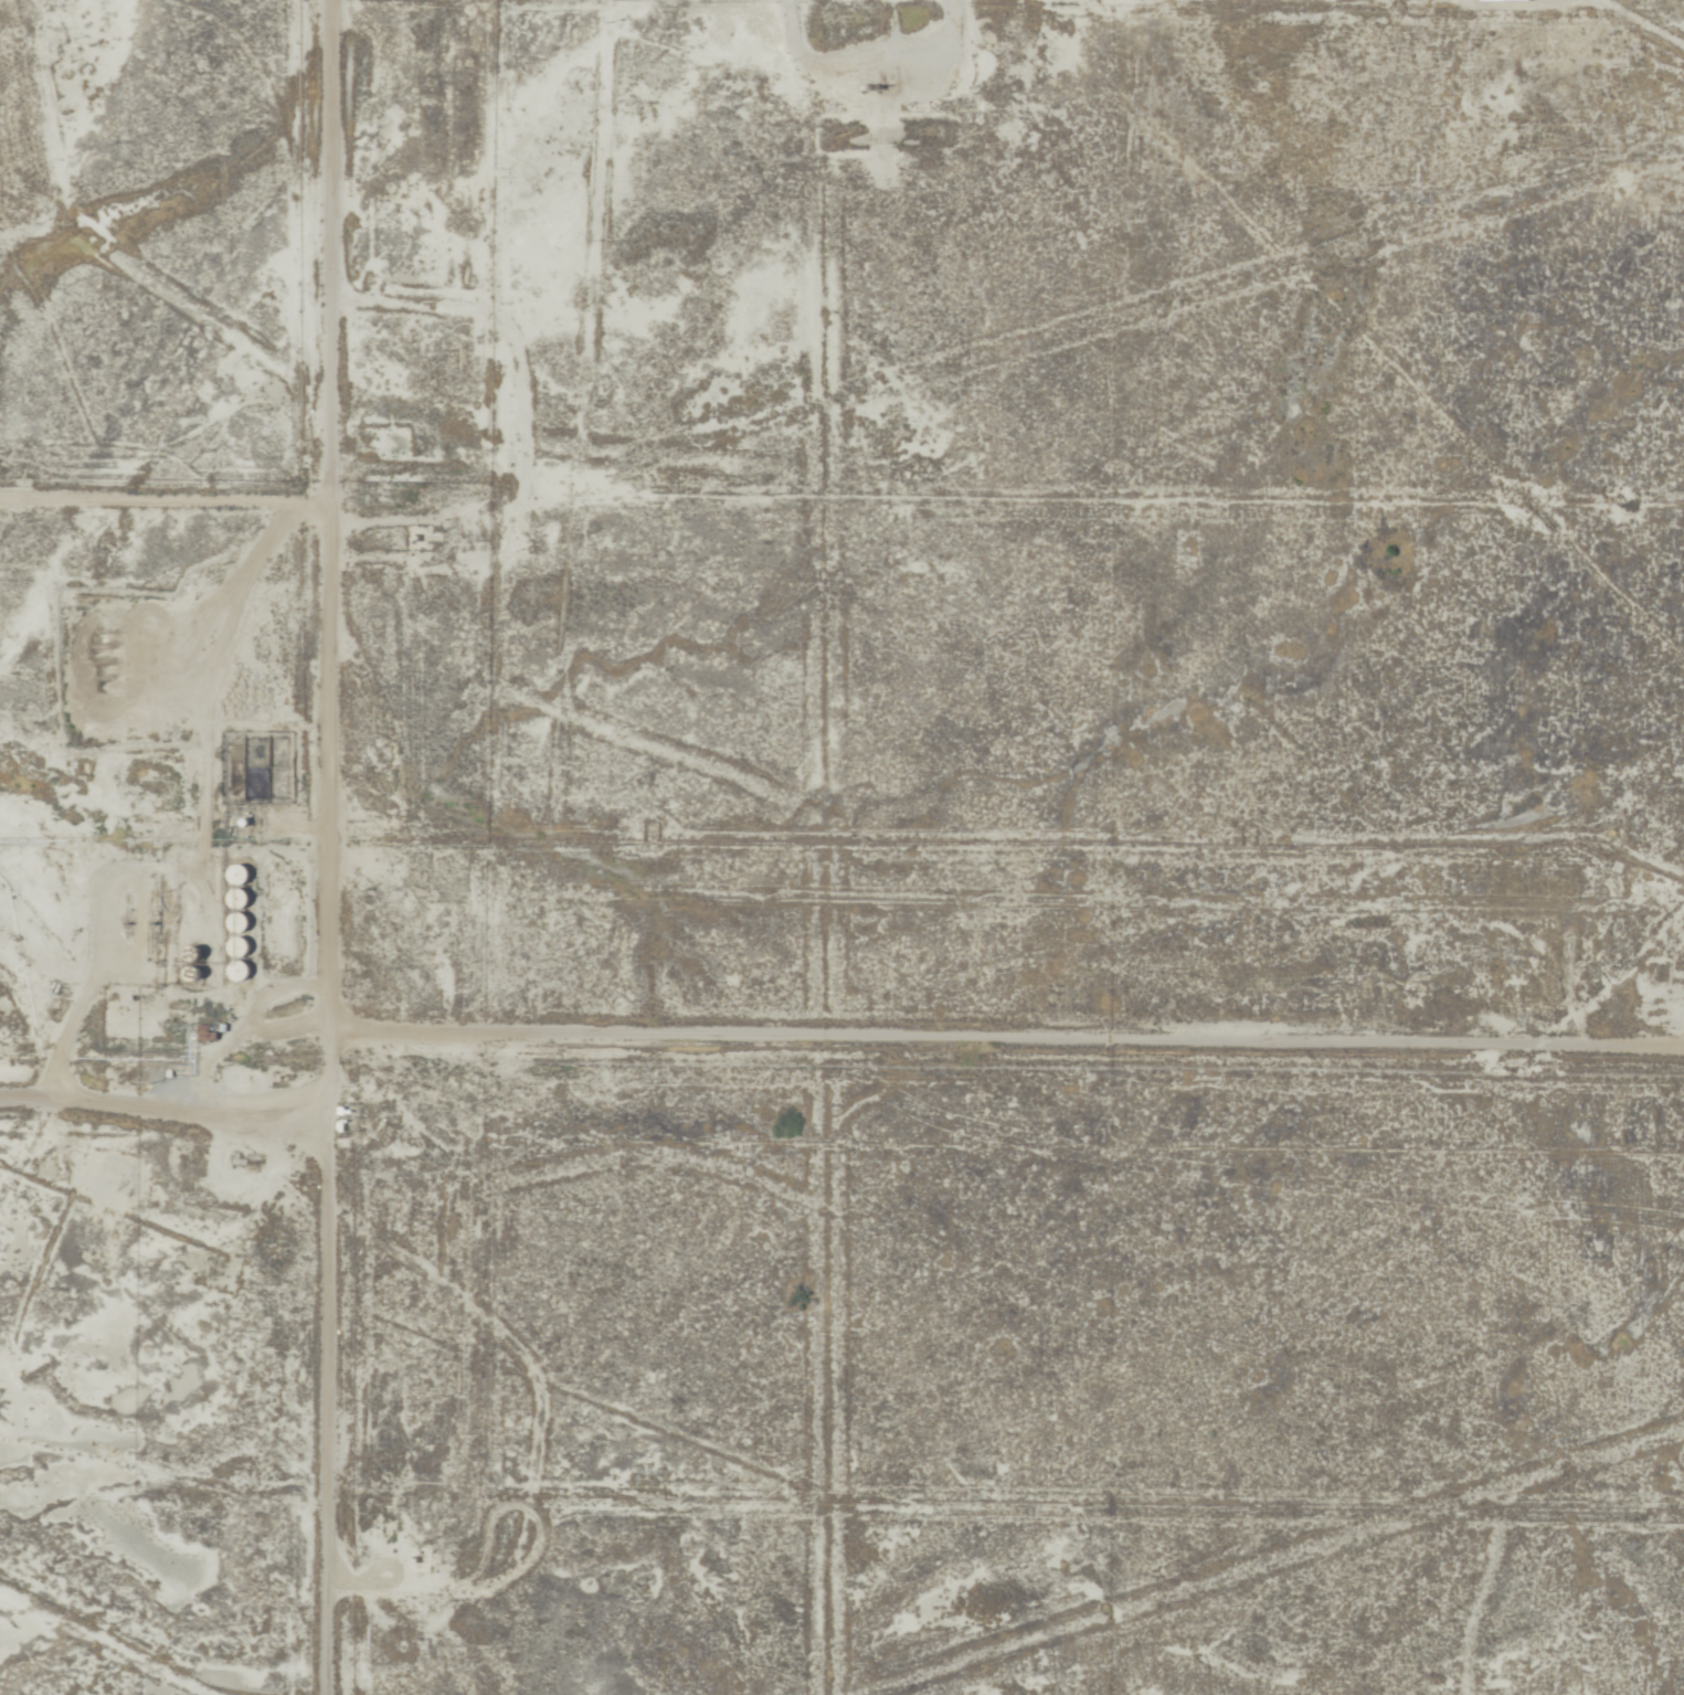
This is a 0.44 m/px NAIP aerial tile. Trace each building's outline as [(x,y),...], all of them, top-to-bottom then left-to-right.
[(239,889),(250,877),(237,865),(226,877),(239,889)] [(226,899),(235,911),(247,901),(238,889),(226,899)] [(243,914),(228,917),(231,933),(246,931),(243,914)] [(229,956),(244,956),(245,941),(230,941),(229,956)] [(230,964),(228,981),(245,982),(246,965),(230,964)] [(209,1027),(200,1027),(200,1038),(209,1037),(209,1027)] [(359,1110),(359,1105),(338,1105),(338,1120),(374,1120),(374,1110),(359,1110)]
